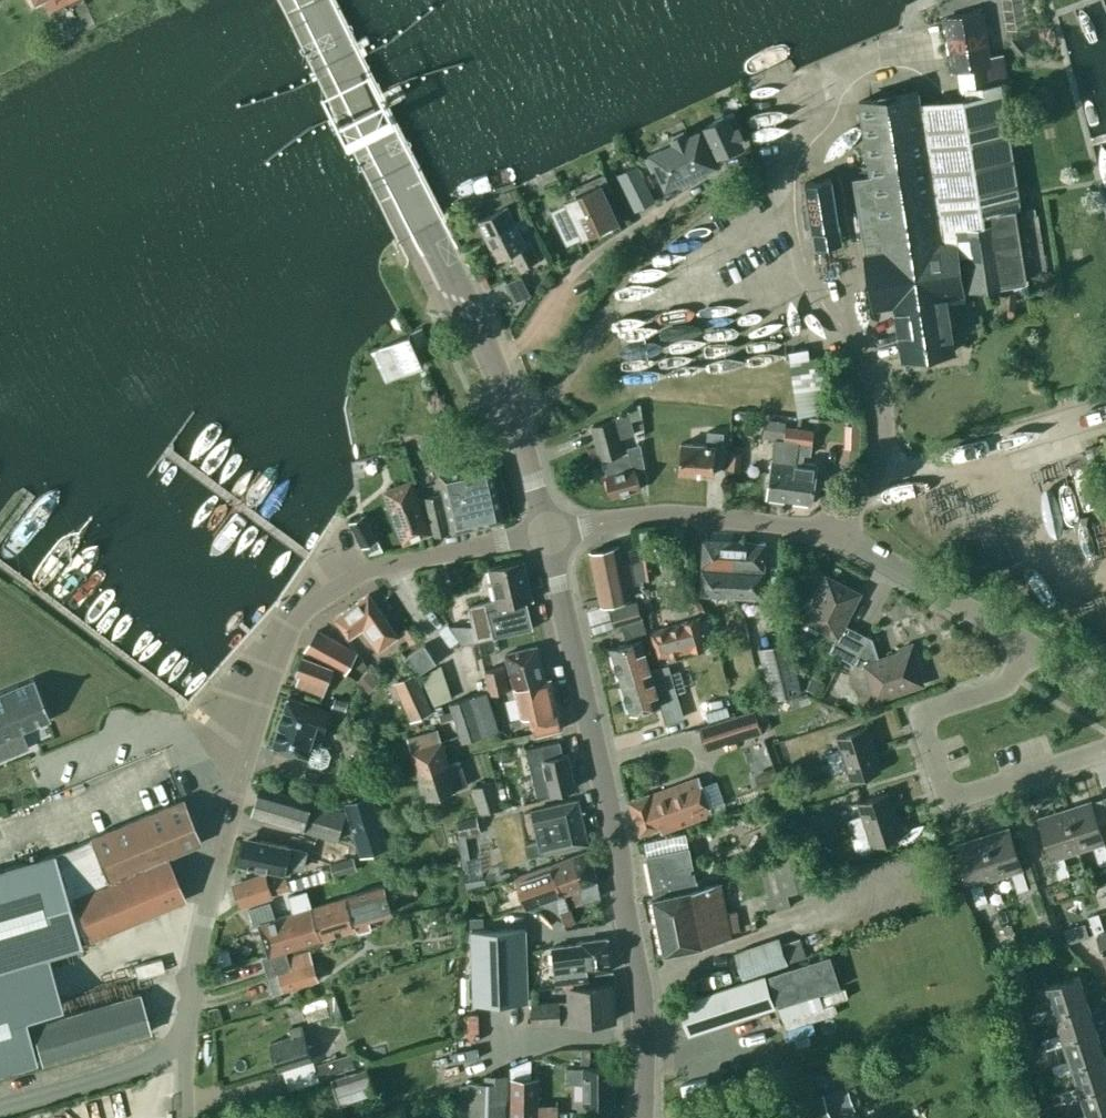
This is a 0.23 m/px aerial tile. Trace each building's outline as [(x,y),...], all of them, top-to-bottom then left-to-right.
[(874,307),(893,304),(946,296),(947,302),(964,300),(963,294),(955,239),(958,239),(966,289),(1025,279),(1023,272),(1045,268),(1036,214),(1016,216),(1015,206),(1020,206),(1000,82),(991,83),(984,35),(980,11),(944,16),(953,70),(973,66),(977,85),(965,87),(967,95),(920,104),(918,92),(859,101),(870,175),(854,178),(874,307)] [(363,45),(309,72),(313,80),(367,52),(363,45)] [(398,83),(327,119),(334,131),(405,95),(398,83)] [(748,113),(766,103),(758,89),(740,98),(748,113)] [(710,133),(702,136),(700,130),(686,137),(687,139),(677,144),(675,139),(662,145),(663,147),(651,152),(652,154),(647,156),(652,169),(658,167),(666,184),(714,163),(707,147),(715,144),(718,152),(740,143),(737,136),(742,134),(733,113),(727,115),(706,124),(710,133)] [(643,175),(637,163),(614,174),(626,199),(649,188),(649,186),(653,184),(648,172),(643,175)] [(584,234),(616,219),(602,189),(612,185),(605,170),(565,189),(569,198),(551,206),(566,239),(583,232),(584,234)] [(815,248),(841,244),(831,179),(805,183),(815,248)] [(625,219),(639,212),(634,202),(620,209),(625,219)] [(518,266),(537,257),(529,241),(524,243),(506,206),(478,220),(496,257),(511,250),(518,266)] [(529,293),(519,273),(511,278),(521,297),(529,293)] [(1012,281),(1012,282),(1013,289),(1015,289),(1015,295),(1029,292),(1027,279),(1025,279),(1012,281)] [(1006,302),(1016,301),(1015,295),(1015,289),(1013,289),(1005,290),(1006,302)] [(954,349),(947,302),(946,296),(893,304),(902,357),(954,349)] [(396,341),(383,346),(395,374),(408,368),(408,369),(421,363),(422,364),(423,364),(409,332),(408,333),(409,335),(396,340),(396,341)] [(789,360),(798,415),(829,410),(820,355),(789,360)] [(634,432),(628,410),(612,415),(612,418),(590,424),(599,458),(624,451),(620,436),(634,432)] [(765,417),(762,437),(774,439),(783,440),(784,440),(785,426),(786,420),(765,417)] [(767,496),(790,499),(795,461),(799,428),(785,426),(784,440),(783,440),(774,439),(767,496)] [(813,430),(799,428),(795,461),(790,499),(812,502),(817,464),(802,462),(803,453),(810,454),(813,430)] [(721,451),(723,431),(708,430),(706,444),(682,442),(679,472),(713,474),(715,450),(721,451)] [(399,447),(396,436),(381,440),(385,451),(399,447)] [(634,471),(645,468),(639,443),(627,446),(628,451),(603,458),(606,474),(605,474),(611,496),(638,489),(634,471)] [(738,470),(740,454),(728,453),(727,469),(738,470)] [(452,531),(504,520),(491,462),(439,473),(452,531)] [(716,498),(742,499),(743,477),(717,476),(716,498)] [(404,542),(431,531),(411,481),(384,492),(404,542)] [(1069,486),(1069,501),(1083,502),(1083,486),(1069,486)] [(434,535),(448,532),(439,493),(425,496),(434,535)] [(363,545),(376,538),(364,514),(350,522),(362,545),(363,545)] [(382,550),(376,538),(363,545),(368,554),(382,550)] [(731,596),(732,568),(734,540),(703,539),(700,594),(731,596)] [(765,542),(734,540),(732,568),(763,570),(765,542)] [(626,583),(633,582),(629,561),(621,563),(617,545),(591,550),(601,603),(628,598),(626,583)] [(654,578),(650,556),(638,557),(642,580),(654,578)] [(526,600),(532,599),(523,560),(489,568),(497,605),(486,608),(493,637),(532,628),(526,600)] [(763,570),(732,568),(731,596),(762,597),(763,570)] [(829,651),(841,657),(855,629),(843,623),(859,593),(826,576),(805,619),(837,635),(829,651)] [(335,615),(349,636),(363,627),(377,649),(397,636),(369,593),(335,615)] [(651,669),(648,660),(655,658),(651,645),(638,601),(611,609),(616,626),(622,624),(628,642),(611,647),(621,682),(652,673),(651,669)] [(587,631),(608,626),(603,604),(582,609),(587,631)] [(651,629),(653,638),(658,658),(660,662),(676,658),(675,654),(708,645),(700,616),(651,629)] [(344,670),(356,652),(318,628),(305,649),(335,667),(338,666),(344,670)] [(855,629),(841,657),(860,667),(865,665),(876,698),(921,683),(915,663),(918,662),(912,643),(899,648),(900,652),(879,659),(872,638),(855,629)] [(801,690),(788,638),(757,646),(770,698),(801,690)] [(419,672),(435,661),(423,644),(407,654),(419,672)] [(505,654),(513,687),(514,687),(514,686),(545,679),(537,647),(505,654)] [(321,693),(332,666),(302,654),(295,671),(299,672),(295,683),(321,693)] [(652,673),(621,682),(630,711),(660,702),(666,721),(684,716),(669,664),(651,669),(652,673)] [(489,694),(508,689),(502,666),(484,670),(489,694)] [(375,676),(369,668),(357,679),(363,687),(364,687),(376,676),(375,676)] [(825,681),(811,674),(805,687),(819,693),(825,681)] [(414,675),(398,683),(415,717),(431,709),(414,675)] [(0,691),(0,758),(17,751),(10,735),(20,730),(49,718),(49,716),(47,717),(32,680),(33,679),(32,677),(0,691)] [(514,687),(513,687),(521,717),(531,715),(536,735),(560,728),(555,707),(556,707),(549,678),(545,680),(545,679),(514,686),(514,687)] [(705,720),(734,710),(728,692),(730,691),(726,680),(720,682),(724,693),(698,701),(705,720)] [(462,740),(498,728),(487,691),(450,703),(462,740)] [(330,711),(312,705),(287,697),(272,745),(302,755),(307,756),(310,762),(320,765),(327,762),(330,753),(326,746),(319,744),(322,731),(324,731),(330,711)] [(348,700),(335,697),(332,707),(345,710),(348,700)] [(761,730),(754,708),(699,726),(706,748),(761,730)] [(829,763),(873,749),(866,727),(836,737),(840,750),(826,754),(829,763)] [(10,735),(17,751),(27,747),(20,730),(10,735)] [(407,739),(418,774),(441,764),(439,759),(446,757),(440,739),(439,740),(436,730),(407,739)] [(537,795),(575,786),(567,752),(562,753),(559,740),(526,748),(537,795)] [(873,749),(829,763),(832,772),(846,768),(850,781),(880,771),(873,749)] [(447,762),(446,757),(439,759),(441,764),(418,774),(426,797),(466,784),(458,759),(447,762)] [(781,784),(774,765),(754,772),(760,791),(781,784)] [(659,832),(712,813),(699,777),(650,795),(649,793),(629,801),(641,834),(658,827),(659,832)] [(501,804),(493,779),(470,786),(478,811),(501,804)] [(337,841),(345,813),(261,786),(252,813),(337,841)] [(388,846),(370,792),(342,801),(360,855),(388,846)] [(850,828),(894,814),(887,792),(857,802),(861,815),(847,819),(850,828)] [(559,850),(587,844),(577,799),(531,809),(539,841),(527,844),(530,856),(559,849),(559,850)] [(1065,811),(1077,849),(1093,844),(1100,864),(1105,862),(1105,850),(1103,840),(1104,840),(1091,800),(1088,801),(1089,804),(1065,811)] [(47,956),(81,945),(80,940),(88,938),(181,901),(163,857),(199,843),(182,801),(89,838),(55,852),(0,868),(0,970),(47,956)] [(1062,854),(1077,849),(1065,811),(1043,818),(1041,816),(1038,817),(1050,857),(1052,856),(1053,860),(1043,863),(1049,879),(1068,873),(1062,854)] [(480,830),(476,814),(456,819),(460,834),(480,830)] [(901,836),(894,814),(850,828),(853,838),(867,833),(871,846),(872,846),(875,853),(870,855),(873,864),(893,859),(887,841),(901,836)] [(1006,830),(983,837),(995,875),(1010,870),(1016,890),(1028,887),(1008,826),(1006,827),(1006,830)] [(995,875),(983,837),(959,845),(958,843),(956,843),(976,904),(987,900),(980,880),(995,875)] [(306,850),(293,846),(256,838),(254,846),(243,843),(238,861),(240,862),(286,873),(288,865),(301,868),(306,850)] [(664,951),(731,938),(720,881),(696,886),(688,848),(647,856),(655,895),(653,896),(664,951)] [(588,850),(552,863),(558,879),(563,894),(571,891),(577,905),(599,895),(588,850)] [(355,868),(352,856),(329,862),(332,874),(355,868)] [(558,879),(552,863),(516,877),(528,907),(529,907),(530,909),(544,904),(543,902),(563,894),(558,879)] [(1036,884),(1030,864),(1023,867),(1029,886),(1036,884)] [(266,875),(234,884),(241,905),(272,896),(266,875)] [(273,893),(288,889),(285,878),(270,882),(273,893)] [(285,950),(321,940),(321,938),(312,907),(311,907),(305,886),(286,891),(292,913),(274,919),(269,903),(250,909),(254,925),(259,924),(268,955),(263,957),(268,975),(291,967),(287,957),(287,955),(286,955),(285,950)] [(321,938),(321,940),(357,929),(355,922),(390,912),(383,886),(312,907),(321,938)] [(560,911),(565,926),(575,922),(571,907),(568,908),(560,911)] [(1103,929),(1098,912),(1088,915),(1094,933),(1097,932),(1105,960),(1105,928),(1103,929)] [(471,917),(469,917),(470,926),(483,926),(483,916),(471,917)] [(1074,925),(1064,928),(1068,941),(1078,938),(1074,925)] [(472,932),(473,993),(474,1001),(526,1000),(524,930),(472,932)] [(581,941),(582,943),(552,947),(557,983),(588,979),(587,973),(611,969),(607,938),(581,941)] [(776,938),(734,952),(743,977),(785,963),(776,938)] [(287,955),(287,957),(291,967),(268,975),(273,992),(317,978),(308,949),(287,955)] [(778,1005),(839,984),(829,953),(768,974),(778,1005)] [(55,993),(46,958),(0,971),(0,1071),(35,1062),(22,1015),(59,1005),(55,993)] [(764,974),(709,993),(679,1003),(690,1034),(774,1006),(764,974)] [(1054,1012),(1087,1002),(1078,974),(1045,984),(1052,1006),(1034,1011),(1038,1021),(1055,1015),(1054,1012)] [(613,1020),(612,993),(611,985),(570,986),(570,999),(532,1001),(532,1023),(613,1020)] [(343,1017),(335,991),(325,995),(332,1020),(343,1017)] [(42,1062),(148,1031),(137,994),(31,1025),(42,1062)] [(1095,1028),(1087,1002),(1054,1012),(1055,1015),(1060,1032),(1043,1038),(1046,1048),(1063,1042),(1062,1039),(1095,1028)] [(292,1020),(304,1016),(300,1004),(288,1008),(292,1020)] [(278,1069),(312,1058),(301,1024),(288,1028),(291,1036),(270,1042),(278,1069)] [(1055,1074),(1072,1069),(1071,1065),(1104,1055),(1095,1028),(1062,1039),(1063,1042),(1069,1059),(1052,1064),(1055,1074)] [(330,1031),(314,1034),(317,1051),(333,1048),(330,1031)] [(319,1077),(354,1066),(350,1053),(315,1064),(319,1077)] [(1081,1095),(1080,1092),(1105,1083),(1105,1062),(1104,1055),(1071,1065),(1072,1069),(1077,1085),(1060,1091),(1063,1101),(1081,1095)] [(584,1066),(584,1067),(566,1067),(566,1082),(584,1082),(584,1101),(614,1101),(614,1066),(584,1066)] [(373,1093),(365,1068),(333,1078),(337,1091),(322,1096),(325,1107),(314,1110),(317,1117),(346,1117),(341,1103),(373,1093)] [(484,1073),(484,1080),(468,1080),(467,1117),(473,1117),(505,1117),(506,1074),(484,1073)] [(510,1075),(509,1117),(538,1117),(538,1076),(510,1075)] [(823,1093),(757,1117),(827,1117),(831,1117),(855,1109),(845,1083),(822,1091),(823,1093)] [(1081,1095),(1086,1112),(1069,1117),(1090,1117),(1105,1113),(1105,1083),(1080,1092),(1081,1095)] [(402,1106),(367,1117),(407,1117),(402,1106)]
